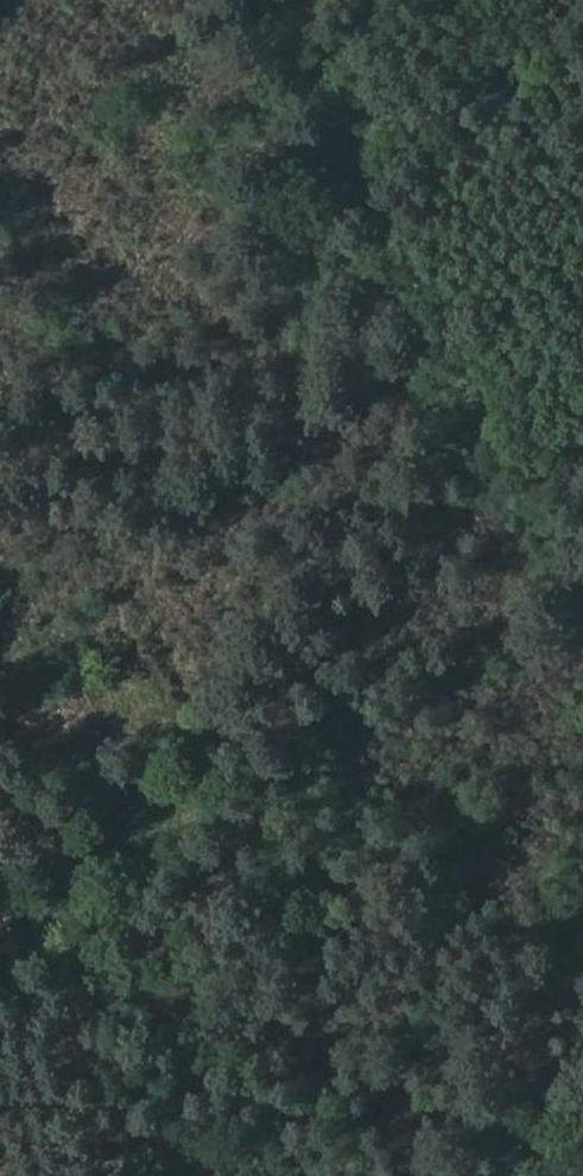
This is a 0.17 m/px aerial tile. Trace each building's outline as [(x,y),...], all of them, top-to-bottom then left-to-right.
[(15,946),(8,921),(0,924),(0,950),(15,946)]
